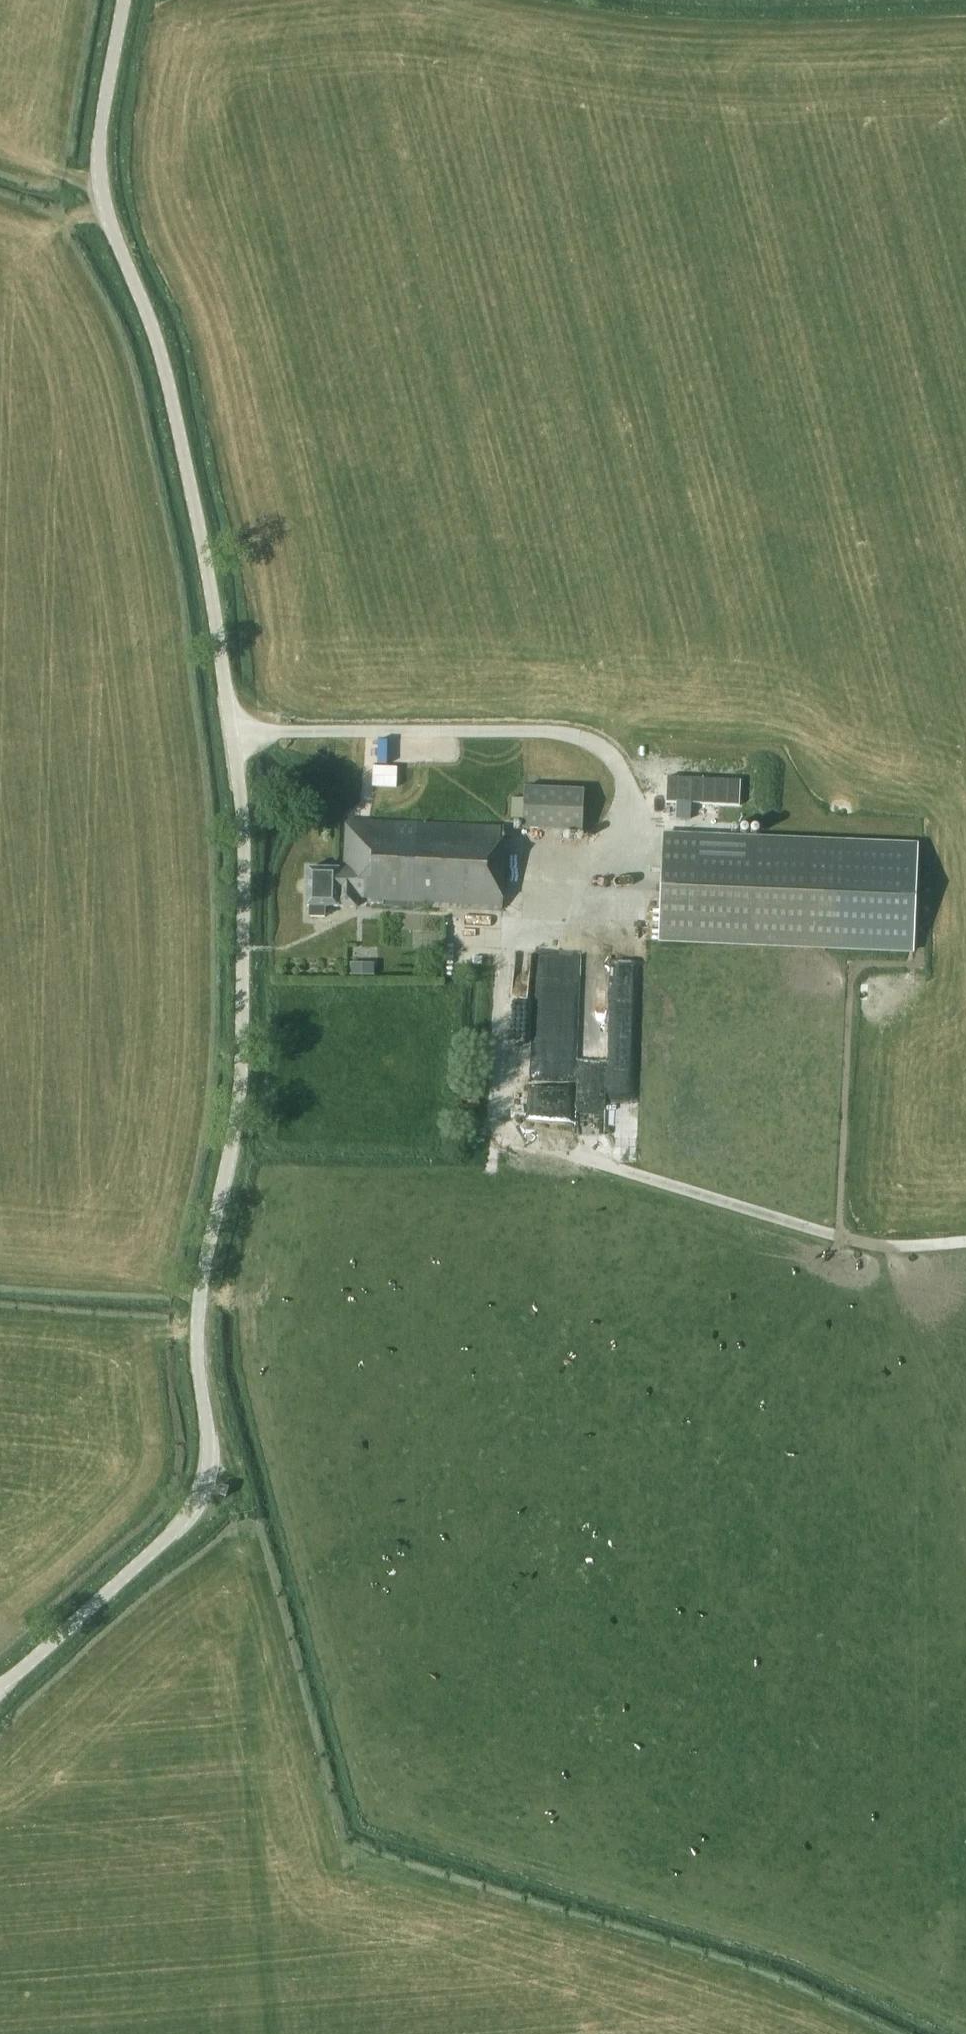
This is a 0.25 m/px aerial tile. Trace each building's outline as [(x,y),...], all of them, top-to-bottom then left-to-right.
[(740,806),(742,781),(668,778),(666,803),(677,804),(676,820),(691,820),(692,804),(740,806)] [(523,829),(584,832),(586,791),(525,789),(525,799),(514,799),(513,819),(524,820),(523,829)] [(367,903),(502,910),(504,827),(346,820),(344,869),(308,868),(307,906),(310,906),(309,916),(325,917),(325,907),(357,907),(357,898),(368,899),(367,903)] [(919,843),(663,832),(658,943),(914,953),(919,843)] [(375,963),(366,963),(366,975),(375,975),(375,963)] [(582,1035),(610,1036),(612,987),(583,986),(582,1035)] [(217,1494),(226,1497),(229,1487),(221,1484),(217,1494)]
